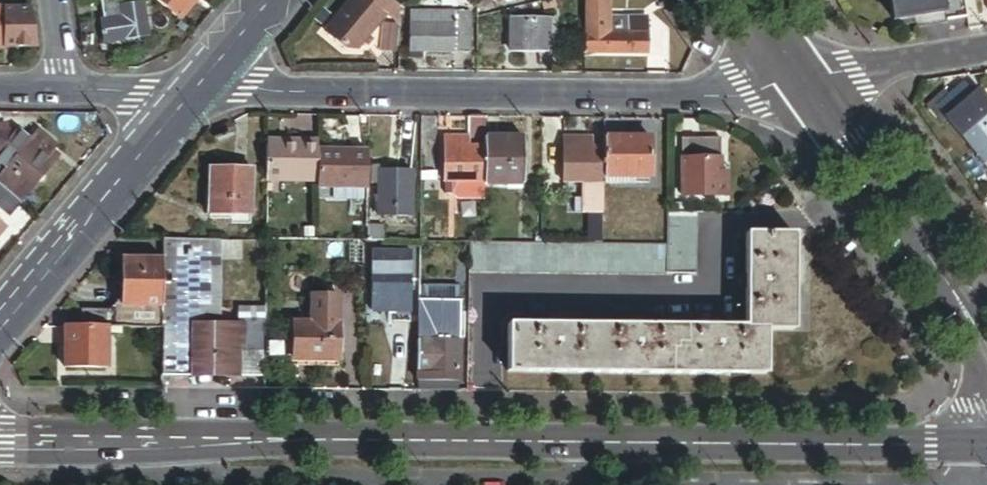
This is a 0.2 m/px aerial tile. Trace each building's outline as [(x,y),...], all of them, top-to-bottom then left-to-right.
[(144,0),(102,0),(106,21),(124,19),(122,6),(145,3),(144,0)] [(186,0),(156,0),(175,14),(186,0)] [(326,30),(345,47),(357,52),(386,17),(400,29),(400,7),(391,0),(352,0),(326,30)] [(915,18),(946,13),(944,0),(890,0),(894,21),(915,18)] [(946,13),(915,18),(917,32),(948,27),(947,22),(966,19),(963,0),(944,0),(946,13)] [(151,46),(145,3),(122,6),(124,19),(106,21),(102,22),(107,53),(151,46)] [(468,12),(411,12),(411,61),(423,61),(423,56),(468,56),(468,12)] [(630,19),(590,19),(590,35),(630,35),(630,24),(630,19)] [(548,23),(511,22),(512,54),(548,54),(548,23)] [(630,24),(630,35),(648,35),(648,33),(648,25),(630,24)] [(397,29),(381,28),(380,52),(396,53),(397,29)] [(648,35),(647,55),(647,58),(663,58),(664,33),(648,33),(648,35)] [(585,35),(585,54),(647,55),(648,35),(630,35),(590,35),(585,35)] [(945,120),(973,97),(964,85),(936,109),(945,120)] [(976,94),(973,97),(945,120),(975,155),(986,145),(986,106),(976,94)] [(485,118),(468,118),(468,138),(471,138),(471,147),(485,148),(485,140),(485,118)] [(30,191),(6,171),(30,143),(16,131),(6,131),(0,131),(0,187),(19,203),(30,191)] [(39,133),(34,139),(45,149),(50,143),(39,133)] [(471,138),(468,138),(445,137),(445,147),(471,147),(471,138)] [(45,149),(34,139),(30,143),(6,171),(30,191),(57,159),(52,154),(45,149)] [(564,139),(564,149),(592,149),(592,139),(564,139)] [(722,140),(683,139),(683,197),(721,198),(721,173),(722,140)] [(523,140),(485,140),(485,148),(485,183),(485,186),(523,186),(523,140)] [(651,140),(605,140),(604,149),(604,179),(632,179),(651,179),(651,140)] [(57,148),(50,143),(45,149),(52,154),(57,148)] [(318,143),(268,143),(268,183),(317,184),(318,152),(318,143)] [(975,155),(986,167),(986,166),(986,145),(975,155)] [(485,148),(471,147),(445,147),(445,182),(451,182),(485,183),(485,148)] [(604,179),(604,149),(592,149),(564,149),(564,184),(604,184),(604,179)] [(368,153),(318,152),(317,184),(317,191),(341,191),(341,203),(365,203),(365,192),(368,192),(368,153)] [(252,170),(211,169),(210,215),(250,216),(252,170)] [(380,172),(379,172),(379,186),(379,216),(412,217),(412,173),(380,172)] [(721,173),(721,198),(729,198),(729,173),(721,173)] [(485,183),(451,182),(451,194),(457,200),(484,200),(485,186),(485,183)] [(604,184),(566,184),(566,193),(604,193),(604,185),(604,184)] [(21,205),(19,203),(0,187),(0,208),(11,217),(21,205)] [(484,243),(470,243),(469,274),(695,276),(696,213),(668,213),(668,245),(603,244),(542,244),(484,243)] [(368,227),(368,242),(383,243),(384,227),(368,227)] [(320,229),(320,242),(333,242),(332,229),(320,229)] [(305,232),(304,242),(315,242),(316,233),(305,232)] [(747,328),(767,328),(794,328),(795,233),(748,232),(748,274),(747,288),(747,328)] [(602,233),(585,233),(585,242),(602,243),(602,233)] [(220,241),(163,240),(162,260),(161,319),(171,319),(220,320),(220,241)] [(409,325),(409,254),(372,254),(372,312),(394,312),(393,324),(409,325)] [(161,319),(162,260),(122,261),(122,286),(118,286),(118,305),(108,314),(116,314),(115,330),(124,330),(161,330),(161,319)] [(313,299),(313,325),(338,325),(338,300),(313,299)] [(460,318),(460,304),(419,303),(418,341),(418,372),(439,373),(439,378),(450,378),(450,373),(459,373),(459,340),(460,318)] [(116,314),(108,314),(82,313),(82,329),(108,330),(115,330),(116,314)] [(265,379),(266,321),(256,321),(256,372),(238,372),(170,371),(171,319),(161,319),(161,330),(161,379),(265,379)] [(244,320),(220,320),(171,319),(170,371),(238,372),(238,342),(243,341),(244,320)] [(256,372),(256,321),(244,320),(243,341),(238,342),(238,372),(256,372)] [(313,325),(293,324),(293,362),(337,362),(338,325),(313,325)] [(766,377),(767,328),(747,328),(726,327),(712,327),(645,327),(631,327),(564,326),(550,326),(509,325),(508,374),(766,377)] [(82,329),(68,329),(67,369),(107,369),(108,337),(108,330),(82,329)]
